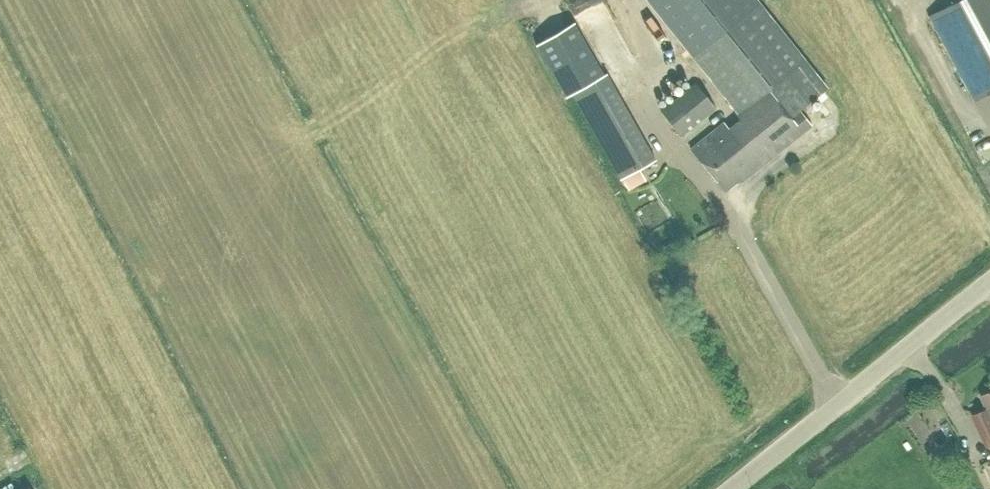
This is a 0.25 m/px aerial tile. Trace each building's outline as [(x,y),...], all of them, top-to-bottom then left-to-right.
[(738,110),(691,147),(725,189),(739,178),(741,180),(813,124),(800,107),(812,98),(826,86),(803,58),(757,0),(650,0),(738,110)] [(930,15),(975,98),(989,90),(989,0),(958,0),(930,15)] [(619,177),(632,170),(653,156),(638,129),(623,102),(607,75),(573,94),(619,177)] [(681,134),(714,108),(695,82),(661,109),(681,134)] [(982,394),(988,407),(974,414),(989,447),(989,391),(982,394)] [(954,478),(943,483),(946,488),(951,488),(958,486),(954,478)]
